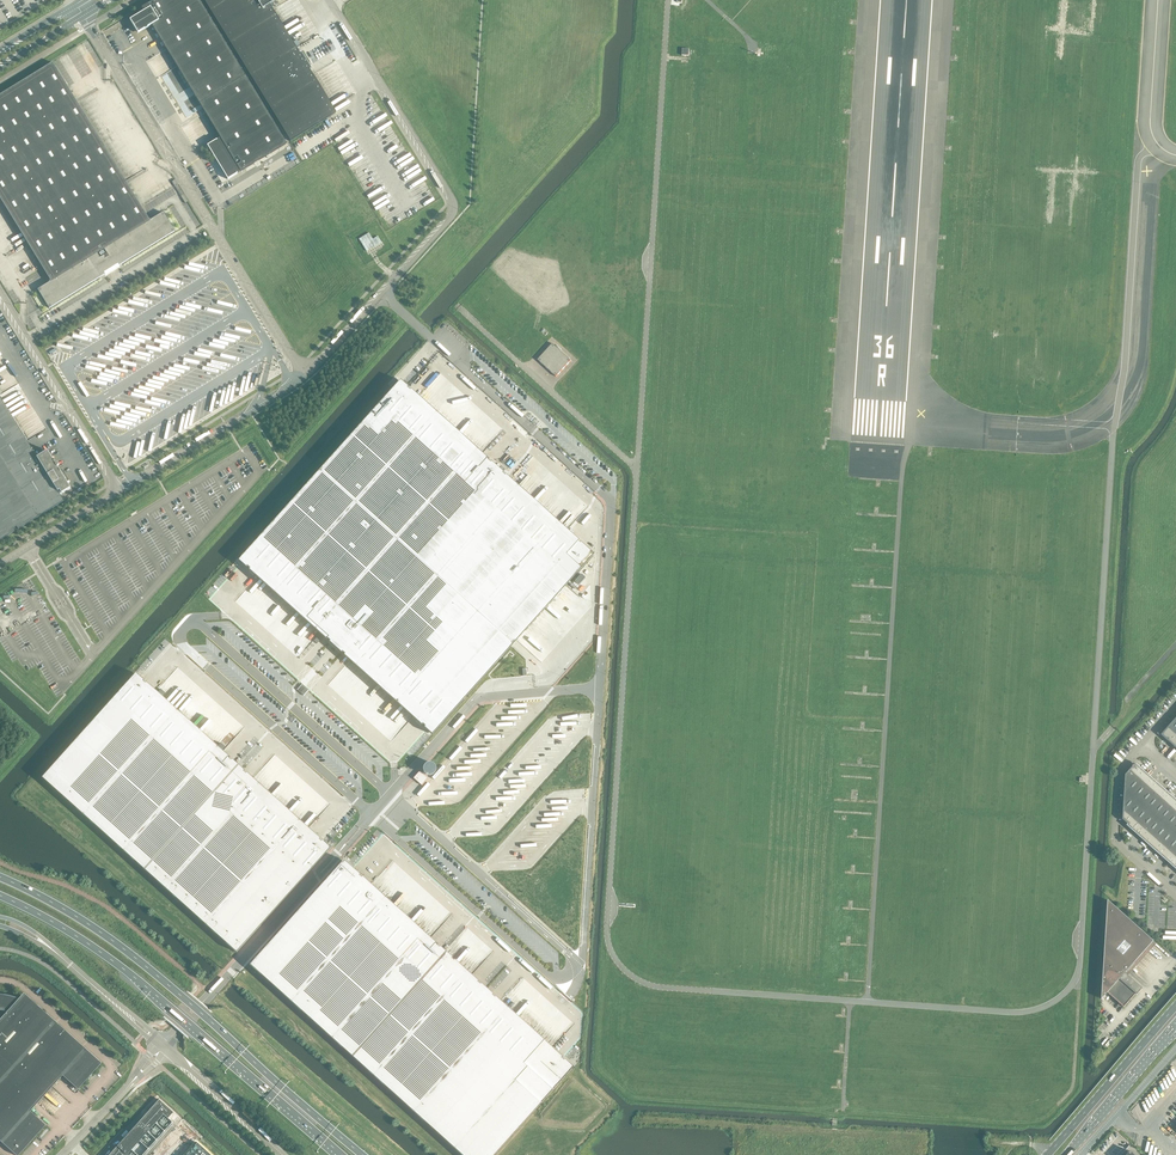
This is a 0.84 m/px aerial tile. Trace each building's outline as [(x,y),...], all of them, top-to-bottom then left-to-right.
[(141,7),(145,13),(132,21),(139,33),(152,25),(220,138),(209,145),(229,178),(286,144),(199,0),(153,0),(141,7)] [(290,141),(336,113),(309,70),(311,69),(301,52),(299,53),(269,5),(277,0),(203,0),(290,141)] [(0,95),(0,199),(27,242),(51,281),(38,289),(49,308),(105,274),(104,272),(109,269),(110,269),(112,269),(112,268),(112,267),(118,264),(119,266),(174,231),(163,212),(150,220),(125,181),(77,102),(53,63),(0,95)] [(175,180),(174,180),(172,182),(175,186),(181,196),(183,195),(184,194),(178,184),(175,180)] [(369,233),(359,239),(366,252),(381,243),(381,242),(377,237),(373,240),(369,233)] [(571,361),(552,343),(537,360),(557,377),(571,361)] [(399,381),(319,470),(513,644),(593,555),(406,388),(399,381)] [(64,501),(60,494),(70,488),(47,451),(37,457),(28,441),(3,400),(0,396),(0,540),(64,501)] [(319,470),(239,560),(432,733),(511,646),(513,644),(319,470)] [(135,674),(42,778),(236,952),(329,849),(135,674)] [(300,688),(298,690),(303,695),(308,690),(302,685),(300,688)] [(1160,736),(1168,743),(1169,742),(1175,749),(1175,717),(1160,736)] [(423,772),(425,774),(427,775),(430,775),(433,774),(435,772),(435,769),(435,766),(433,764),(430,762),(427,762),(425,764),(423,766),(422,769),(423,772)] [(1153,779),(1135,763),(1125,775),(1122,819),(1128,824),(1126,825),(1175,869),(1175,800),(1153,779)] [(428,779),(419,771),(413,778),(422,785),(428,779)] [(249,964),(462,1154),(493,1154),(573,1066),(564,1058),(564,1059),(561,1057),(562,1056),(495,996),(494,997),(492,995),(493,994),(480,983),(479,984),(477,982),(478,981),(454,959),(453,960),(451,958),(452,957),(439,946),(438,947),(436,945),(437,944),(362,876),(361,877),(359,875),(360,874),(343,860),(249,964)] [(1142,988),(1128,975),(1156,944),(1153,941),(1107,900),(1101,999),(1107,992),(1124,1007),(1135,994),(1136,995),(1142,988)] [(19,1154),(21,1153),(46,1123),(31,1111),(62,1075),(63,1075),(79,1089),(103,1060),(23,993),(19,998),(6,993),(0,993),(0,1138),(19,1154)] [(172,1122),(168,1118),(173,1112),(159,1099),(109,1154),(143,1154),(172,1122)] [(218,1154),(207,1144),(185,1125),(157,1154),(219,1154),(218,1154)]
